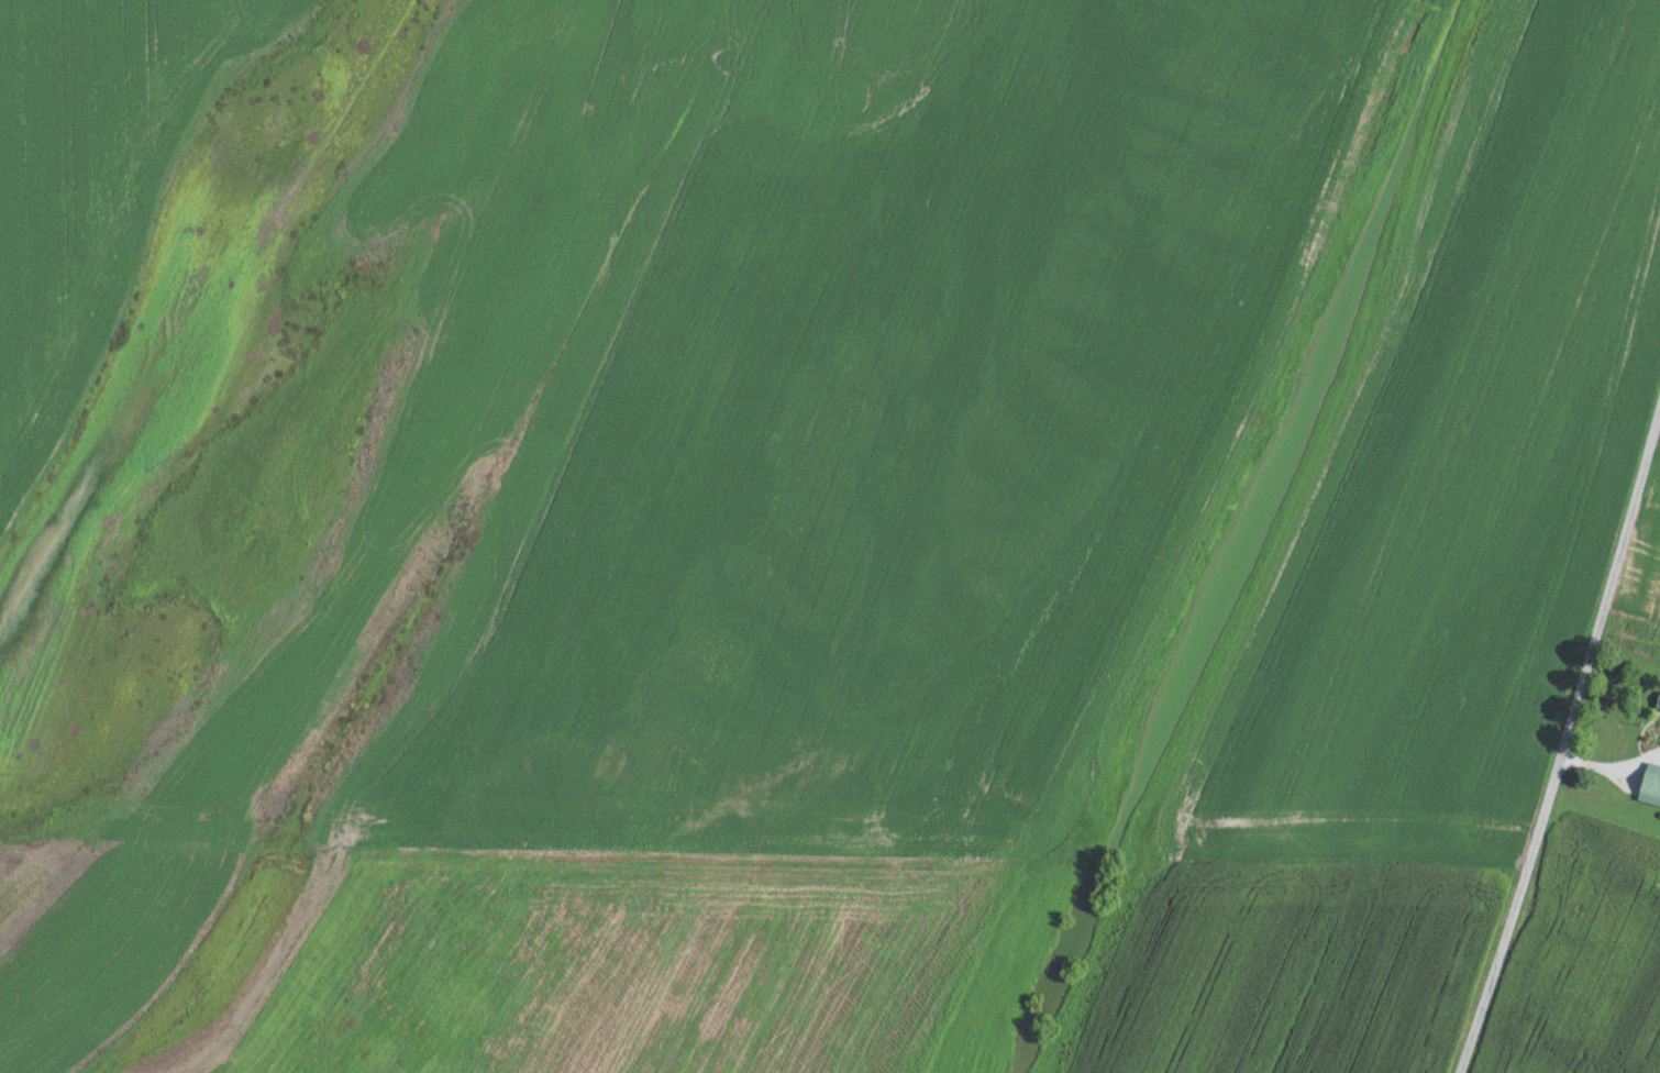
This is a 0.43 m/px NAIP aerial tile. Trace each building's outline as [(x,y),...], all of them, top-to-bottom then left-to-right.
[(1646,760),(1636,798),(1659,805),(1659,764),(1646,760)]
